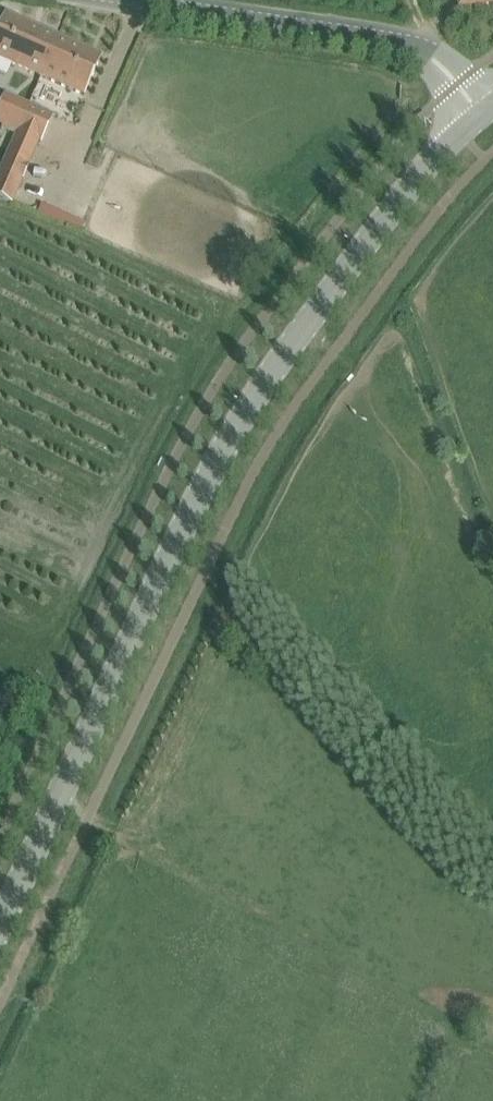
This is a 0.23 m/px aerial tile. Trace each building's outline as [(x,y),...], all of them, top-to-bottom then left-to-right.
[(41,76),(58,37),(5,14),(0,25),(0,58),(41,76)] [(58,37),(41,76),(85,95),(102,56),(58,37)] [(17,131),(29,104),(4,93),(0,103),(0,123),(17,131)] [(1,168),(0,170),(0,197),(12,203),(23,178),(28,166),(39,140),(42,141),(53,115),(29,104),(17,131),(6,156),(1,168)]
